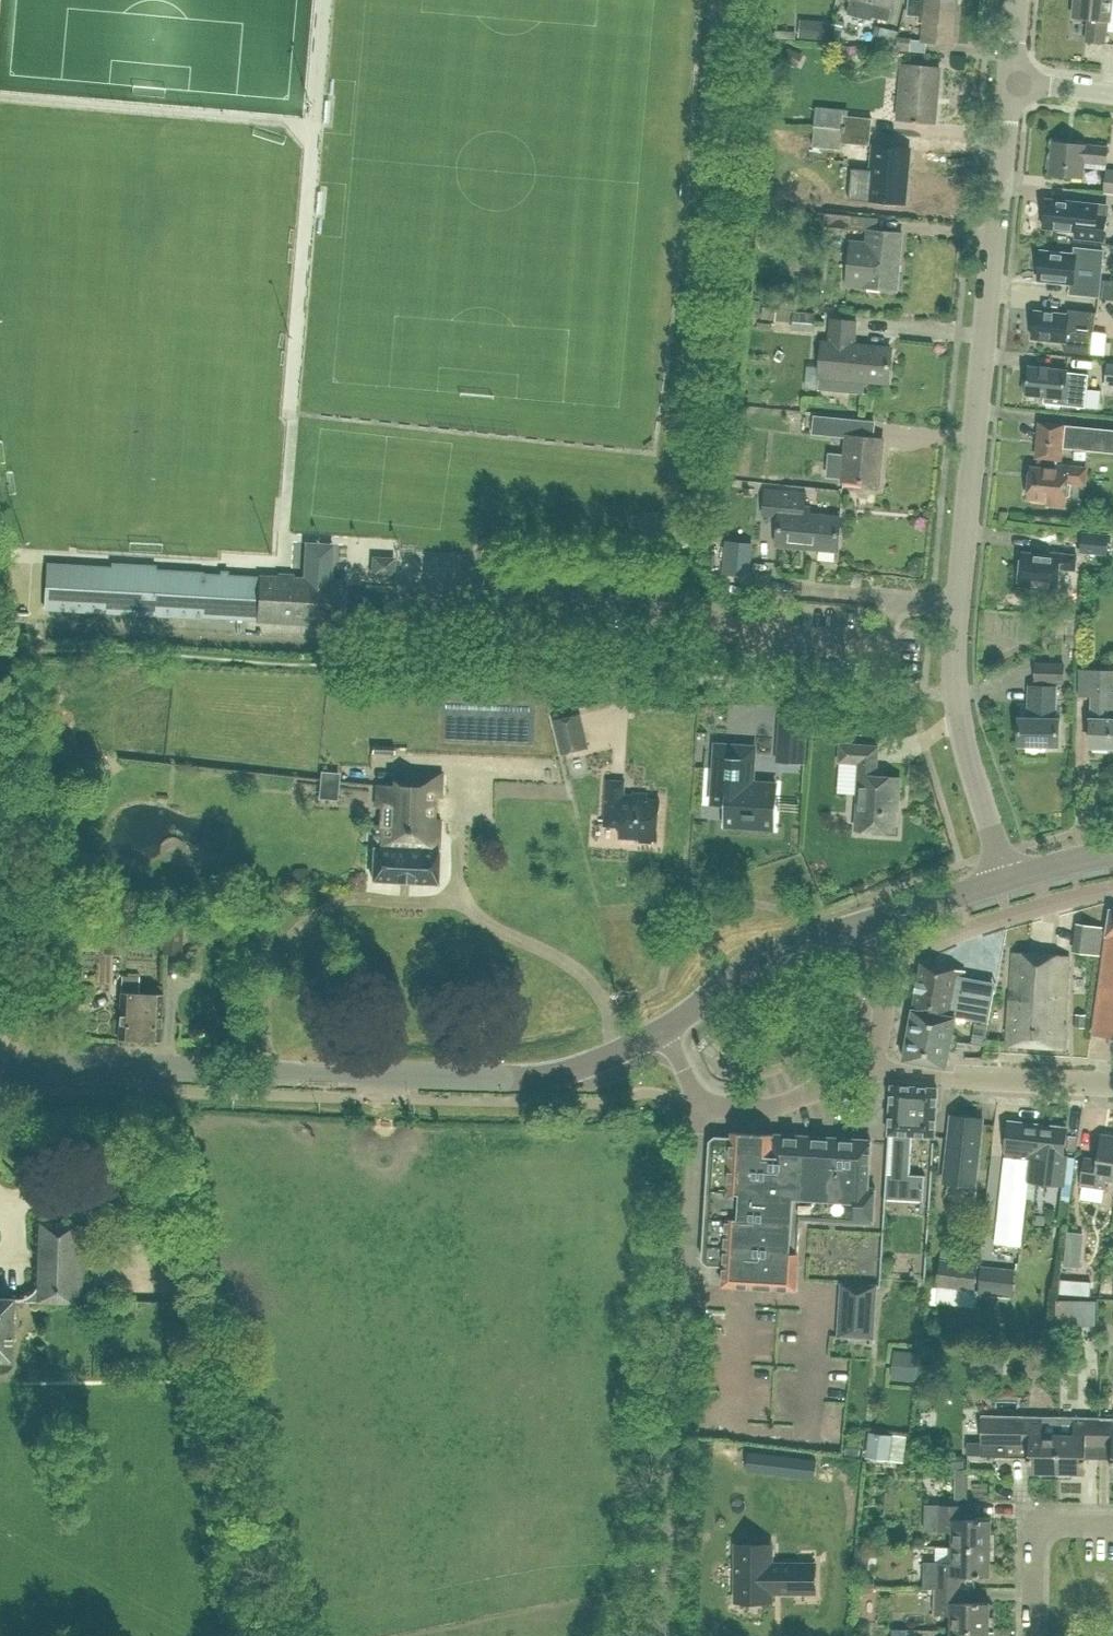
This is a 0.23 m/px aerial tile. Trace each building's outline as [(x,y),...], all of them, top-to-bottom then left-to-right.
[(873,15),(890,19),(895,0),(850,0),(846,14),(872,21),(873,15)] [(913,16),(926,17),(923,40),(954,44),(958,1),(951,0),(908,0),(907,15),(913,16)] [(1075,18),(1090,19),(1088,42),(1106,43),(1109,21),(1110,21),(1112,0),(1077,0),(1075,18)] [(875,25),(870,47),(894,51),(899,31),(875,25)] [(935,123),(941,70),(904,65),(898,119),(935,123)] [(814,127),(871,132),(872,119),(848,117),(849,109),(816,106),(814,127)] [(871,132),(814,127),(812,146),(842,149),(842,143),(869,146),(871,132)] [(1107,164),(1109,147),(1054,141),(1051,173),(1084,177),(1086,161),(1107,164)] [(904,204),(910,151),(874,147),(869,200),(904,204)] [(1112,181),(1112,169),(1106,169),(1104,180),(1112,181)] [(1104,180),(1103,192),(1112,193),(1112,181),(1104,180)] [(1103,240),(1106,206),(1047,200),(1045,226),(1078,229),(1077,237),(1103,240)] [(869,231),(868,241),(850,239),(845,287),(863,288),(897,292),(902,236),(877,233),(879,217),(825,212),(824,226),(869,231)] [(1098,281),(1100,262),(1077,259),(1078,256),(1042,252),(1039,277),(1075,281),(1075,278),(1098,281)] [(815,312),(771,308),(770,320),(792,321),(792,330),(814,332),(815,312)] [(1093,327),(1095,311),(1070,308),(1069,314),(1036,310),(1033,338),(1068,342),(1070,324),(1093,327)] [(889,384),(892,350),(855,347),(857,323),(831,321),(829,344),(824,343),(819,391),(865,395),(866,382),(889,384)] [(1107,363),(1105,385),(1112,386),(1112,363),(1107,363)] [(1068,371),(1068,370),(1030,366),(1027,394),(1064,398),(1063,405),(1086,407),(1090,374),(1068,371)] [(838,436),(839,423),(815,421),(814,434),(838,436)] [(1065,424),(1041,422),(1038,456),(1039,456),(1038,467),(1033,467),(1030,497),(1049,499),(1049,504),(1066,506),(1069,481),(1086,483),(1087,467),(1057,464),(1058,458),(1062,458),(1063,446),(1112,451),(1112,429),(1065,424)] [(880,484),(884,440),(848,436),(844,481),(880,484)] [(810,507),(805,507),(806,494),(765,490),(763,516),(780,518),(777,546),(837,552),(840,519),(809,515),(810,507)] [(1082,531),(1079,552),(1107,555),(1108,543),(1112,544),(1112,535),(1082,531)] [(338,570),(371,569),(370,539),(337,540),(338,570)] [(749,575),(752,544),(726,542),(723,573),(749,575)] [(1077,568),(1078,553),(1045,550),(1045,555),(1023,553),(1020,581),(1057,584),(1059,567),(1077,568)] [(375,560),(374,571),(390,572),(391,561),(375,560)] [(344,581),(258,575),(258,576),(202,573),(202,572),(46,562),(44,608),(199,618),(199,616),(256,620),(255,621),(341,626),(344,581)] [(1064,663),(1035,662),(1034,682),(1064,683),(1064,663)] [(1080,669),(1079,696),(1094,697),(1092,744),(1095,744),(1095,745),(1108,746),(1108,745),(1112,745),(1112,670),(1080,669)] [(1059,743),(1060,718),(1058,718),(1059,686),(1034,685),(1033,704),(1035,704),(1035,717),(1020,716),(1019,742),(1059,743)] [(776,765),(806,766),(810,711),(779,709),(776,765)] [(580,713),(554,720),(563,753),(588,746),(580,713)] [(898,801),(900,778),(876,776),(878,746),(840,743),(839,761),(859,763),(857,791),(858,791),(855,828),(893,831),(896,800),(898,801)] [(714,744),(709,809),(726,810),(724,831),(775,835),(778,784),(755,782),(758,748),(714,744)] [(394,747),(371,746),(371,757),(393,758),(394,747)] [(437,850),(438,818),(435,818),(436,798),(439,798),(440,773),(404,771),(403,785),(376,784),(375,806),(379,807),(378,824),(374,824),(373,847),(371,880),(436,883),(438,850),(437,850)] [(657,841),(660,800),(647,799),(647,793),(624,791),(625,780),(607,779),(603,826),(621,828),(620,838),(640,840),(640,842),(653,843),(653,841),(657,841)] [(1111,908),(1099,992),(1102,996),(1101,1006),(1097,1005),(1093,1031),(1112,1035),(1112,909),(1111,908)] [(144,932),(145,923),(106,922),(105,929),(91,928),(90,952),(124,953),(125,931),(144,932)] [(145,923),(144,932),(162,932),(162,953),(181,954),(182,925),(145,923)] [(1075,951),(1099,955),(1103,926),(1079,923),(1075,951)] [(1063,1048),(1069,955),(1014,951),(1006,1043),(1063,1048)] [(903,1059),(947,1068),(956,1016),(965,970),(921,961),(903,1059)] [(148,984),(148,994),(138,993),(139,972),(127,971),(127,975),(121,975),(120,993),(118,1038),(160,1040),(163,984),(148,984)] [(1086,1013),(1077,1011),(1075,1025),(1084,1026),(1086,1013)] [(776,1098),(774,1083),(757,1086),(759,1101),(776,1098)] [(886,1198),(925,1200),(926,1175),(910,1175),(912,1135),(935,1136),(938,1088),(892,1086),(886,1198)] [(977,1169),(983,1119),(951,1115),(944,1182),(966,1184),(968,1168),(977,1169)] [(1064,1175),(1066,1155),(1063,1155),(1066,1128),(1009,1122),(995,1243),(1020,1246),(1028,1180),(1037,1181),(1038,1172),(1064,1175)] [(868,1186),(870,1139),(731,1133),(731,1135),(709,1134),(703,1259),(708,1265),(724,1265),(723,1287),(796,1290),(799,1219),(875,1222),(877,1186),(868,1186)] [(1097,1160),(1084,1158),(1080,1185),(1106,1189),(1108,1179),(1112,1180),(1112,1136),(1101,1134),(1097,1160)] [(38,1221),(35,1302),(85,1306),(90,1224),(38,1221)] [(1067,1232),(1064,1266),(1081,1268),(1084,1233),(1067,1232)] [(974,1290),(977,1264),(941,1260),(938,1286),(974,1290)] [(1014,1269),(981,1266),(978,1291),(1011,1295),(1014,1269)] [(1095,1295),(1097,1281),(1066,1278),(1065,1291),(1095,1295)] [(1102,1281),(1101,1295),(1112,1295),(1112,1281),(1102,1281)] [(844,1283),(841,1283),(841,1285),(842,1285),(839,1334),(838,1333),(838,1336),(840,1336),(840,1335),(864,1337),(865,1322),(872,1322),(872,1323),(875,1323),(875,1321),(874,1321),(876,1287),(877,1287),(877,1285),(875,1285),(844,1283)] [(11,1361),(13,1298),(0,1297),(0,1361),(11,1361)] [(891,1379),(916,1381),(919,1352),(893,1350),(891,1379)] [(972,1350),(971,1370),(1004,1372),(1005,1352),(972,1350)] [(1057,1472),(1058,1417),(1043,1417),(981,1415),(981,1441),(967,1441),(966,1454),(980,1455),(980,1456),(1005,1456),(1005,1443),(1029,1444),(1029,1472),(1057,1472)] [(1058,1417),(1057,1472),(1085,1473),(1086,1444),(1100,1444),(1101,1417),(1086,1417),(1058,1417)] [(1100,1444),(1112,1445),(1111,1473),(1112,1474),(1112,1418),(1101,1417),(1100,1444)] [(868,1430),(865,1457),(891,1460),(894,1433),(868,1430)] [(955,1469),(954,1500),(968,1500),(969,1469),(955,1469)] [(953,1546),(992,1547),(992,1519),(964,1519),(964,1505),(936,1505),(936,1530),(954,1530),(953,1546)] [(772,1544),(736,1544),(736,1601),(772,1601),(772,1592),(815,1592),(815,1563),(772,1563),(772,1544)] [(935,1587),(963,1588),(963,1576),(991,1576),(992,1547),(953,1546),(953,1562),(944,1562),(944,1573),(936,1573),(935,1587)] [(952,1629),(990,1629),(991,1604),(962,1603),(963,1588),(935,1587),(935,1614),(952,1614),(952,1629)] [(892,1635),(906,1635),(907,1628),(892,1627),(892,1635)]
